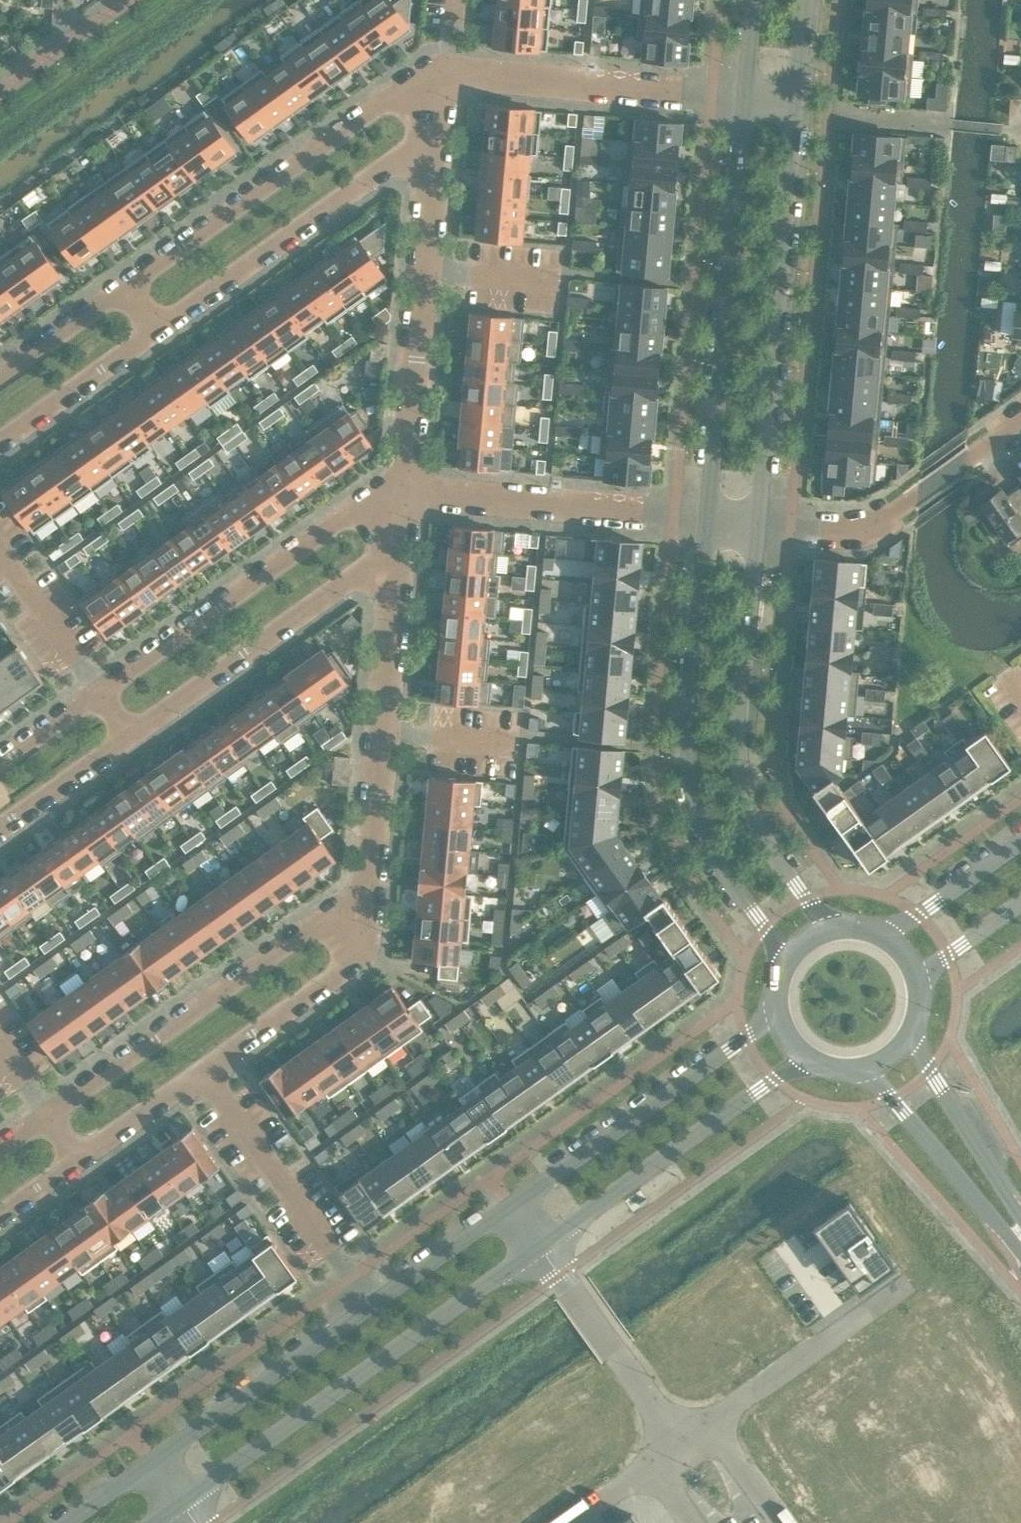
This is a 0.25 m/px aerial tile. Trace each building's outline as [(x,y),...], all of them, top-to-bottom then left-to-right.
[(360,0),(357,0),(339,13),(372,58),(369,53),(378,46),(380,49),(389,43),(390,45),(391,44),(360,0)] [(412,0),(399,0),(393,4),(390,0),(360,0),(391,44),(392,44),(388,39),(397,32),(400,35),(409,29),(410,31),(411,30),(408,25),(409,24),(412,0)] [(588,0),(579,0),(578,9),(587,9),(588,0)] [(691,0),(641,0),(639,14),(690,19),(691,0)] [(867,6),(917,11),(918,0),(868,0),(867,6)] [(499,1),(497,23),(517,25),(549,27),(551,6),(499,1)] [(594,10),(594,15),(606,16),(606,6),(594,5),(594,10)] [(606,6),(606,16),(617,17),(618,12),(618,7),(606,6)] [(867,6),(865,29),(907,33),(915,33),(917,11),(867,6)] [(923,11),(922,17),(934,18),(935,8),(923,7),(923,11)] [(935,8),(934,18),(946,19),(947,14),(947,9),(935,8)] [(586,22),(587,9),(578,9),(577,21),(586,22)] [(372,58),(339,13),(320,27),(352,72),(353,72),(349,67),(358,60),(361,63),(370,57),(371,59),(372,58)] [(688,41),(690,19),(639,14),(637,36),(645,37),(688,41)] [(495,45),(495,46),(496,46),(501,46),(538,49),(547,50),(549,27),(517,25),(497,23),(496,40),(495,44),(495,45)] [(352,72),(320,27),(300,41),(333,86),(330,81),(339,74),(341,77),(350,71),(351,72),(352,72)] [(865,29),(863,50),(906,53),(907,33),(865,29)] [(234,31),(225,37),(232,47),(241,41),(234,31)] [(686,63),(688,41),(645,37),(643,59),(686,63)] [(583,54),(584,41),(575,40),(574,53),(583,54)] [(333,86),(300,41),(281,55),(313,100),(314,100),(310,95),(319,88),(321,91),(331,84),(332,86),(333,86)] [(600,55),(601,43),(591,42),(590,54),(600,55)] [(13,44),(0,53),(0,54),(7,63),(20,54),(13,44)] [(863,50),(861,72),(912,76),(914,54),(906,53),(863,50)] [(919,55),(919,60),(931,61),(931,51),(919,50),(919,55)] [(931,51),(931,61),(942,62),(943,57),(943,52),(931,51)] [(1012,63),(1012,55),(1004,54),(1004,62),(1012,63)] [(313,100),(281,55),(280,56),(285,63),(268,76),(262,68),(261,69),(294,114),(294,113),(291,109),(300,102),(302,105),(311,98),(312,100),(313,100)] [(1020,64),(1020,56),(1012,55),(1012,63),(1020,64)] [(294,114),(261,69),(242,83),(274,128),(275,127),(271,123),(280,116),(282,119),(291,112),(293,114),(294,114)] [(861,72),(859,94),(902,98),(909,98),(912,76),(861,72)] [(274,128),(242,83),(221,97),(250,138),(253,143),(255,142),(251,137),(261,130),(263,133),(272,126),(273,128),(274,128)] [(218,95),(210,85),(203,90),(211,100),(218,95)] [(211,100),(203,90),(196,95),(204,105),(211,100)] [(146,94),(138,100),(144,108),(151,102),(146,94)] [(1011,97),(1009,115),(1020,116),(1020,97),(1011,97)] [(938,110),(939,100),(927,99),(926,109),(938,110)] [(540,133),(542,110),(490,105),(488,128),(540,133)] [(237,154),(205,109),(184,124),(217,169),(217,168),(214,163),(223,157),(225,160),(234,153),(236,155),(237,154)] [(576,126),(577,113),(569,112),(567,125),(576,126)] [(594,127),(595,115),(584,114),(583,126),(594,127)] [(678,145),(680,123),(638,119),(636,141),(678,145)] [(217,169),(184,124),(165,138),(197,183),(198,182),(194,177),(204,171),(206,174),(215,167),(216,169),(217,169)] [(538,154),(540,133),(488,128),(486,150),(538,154)] [(856,132),(854,155),(904,159),(906,137),(868,133),(856,132)] [(935,146),(936,136),(923,135),(923,145),(935,146)] [(197,183),(165,138),(145,152),(178,197),(178,196),(175,191),(184,185),(186,188),(195,181),(197,183)] [(676,166),(678,146),(678,145),(636,141),(628,140),(626,162),(676,166)] [(573,157),(575,145),(566,144),(565,157),(573,157)] [(992,144),(991,159),(1005,161),(1006,145),(992,144)] [(1015,162),(1017,146),(1006,145),(1005,161),(1015,162)] [(526,174),(528,154),(538,155),(538,154),(486,150),(484,171),(531,175),(531,174),(526,174)] [(178,197),(145,152),(126,166),(158,211),(159,210),(155,205),(165,199),(167,202),(176,195),(177,197),(178,197)] [(581,158),(580,163),(592,164),(593,154),(581,153),(581,158)] [(593,154),(592,164),(604,165),(604,160),(605,155),(593,154)] [(854,155),(852,176),(894,180),(902,181),(904,159),(854,155)] [(572,170),(573,157),(565,157),(563,169),(572,170)] [(674,188),(676,167),(676,166),(626,162),(624,183),(632,184),(674,188)] [(158,211),(126,166),(106,179),(139,225),(139,224),(136,219),(145,213),(147,216),(156,209),(158,211)] [(529,197),(531,175),(484,171),(482,192),(529,197)] [(852,176),(850,198),(892,202),(894,180),(852,176)] [(908,181),(907,186),(919,187),(920,177),(908,176),(908,181)] [(920,177),(919,187),(931,188),(931,183),(932,178),(920,177)] [(139,225),(106,179),(87,193),(119,238),(120,238),(116,233),(125,227),(128,230),(137,223),(138,225),(139,225)] [(672,209),(674,189),(674,188),(632,184),(630,206),(672,209)] [(570,200),(571,188),(562,187),(561,200),(570,200)] [(522,218),(524,197),(529,198),(529,197),(482,192),(480,214),(522,218)] [(119,238),(87,193),(67,207),(100,252),(97,247),(106,241),(108,243),(117,237),(119,239),(119,238)] [(999,202),(1000,194),(992,193),(991,201),(999,202)] [(1007,203),(1008,195),(1000,194),(999,202),(1007,203)] [(577,201),(576,206),(588,207),(589,197),(577,196),(577,201)] [(589,197),(588,207),(600,208),(600,203),(601,198),(589,197)] [(850,198),(848,219),(890,223),(892,202),(850,198)] [(568,213),(570,200),(561,200),(560,212),(568,213)] [(670,231),(672,210),(672,209),(630,206),(622,205),(620,226),(670,231)] [(100,252),(67,207),(47,222),(79,267),(80,266),(77,261),(86,255),(89,257),(98,251),(99,253),(100,252)] [(43,220),(36,209),(29,214),(36,225),(43,220)] [(36,225),(29,214),(22,219),(29,230),(36,225)] [(520,240),(522,218),(480,214),(478,237),(520,240)] [(848,219),(846,240),(896,245),(898,223),(890,223),(848,219)] [(904,224),(903,229),(915,230),(916,220),(904,219),(904,224)] [(388,280),(371,256),(383,248),(382,251),(384,251),(387,220),(386,220),(359,240),(355,235),(354,236),(355,238),(346,245),(349,247),(339,254),(336,249),(335,250),(367,295),(388,280)] [(916,220),(915,230),(927,231),(927,226),(928,221),(916,220)] [(566,235),(568,222),(559,221),(558,234),(566,235)] [(668,252),(670,232),(670,231),(620,226),(618,248),(668,252)] [(63,279),(30,234),(10,248),(42,293),(43,293),(40,288),(49,281),(51,284),(60,278),(61,280),(63,279)] [(573,244),(572,249),(584,250),(585,240),(573,239),(573,244)] [(585,240),(584,250),(596,251),(597,246),(597,241),(585,240)] [(846,240),(844,262),(894,267),(896,245),(846,240)] [(10,248),(0,255),(0,275),(23,307),(24,307),(20,302),(29,295),(31,298),(40,292),(42,294),(42,293),(10,248)] [(666,275),(668,253),(668,252),(618,248),(616,271),(666,275)] [(367,295),(335,250),(336,252),(327,258),(329,261),(320,268),(316,263),(316,264),(348,309),(367,295)] [(993,269),(993,261),(985,260),(985,268),(993,269)] [(1001,269),(1001,261),(993,261),(993,269),(1001,269)] [(844,262),(842,284),(892,288),(894,267),(844,262)] [(900,267),(899,272),(911,273),(912,263),(900,262),(900,267)] [(912,263),(911,273),(923,274),(924,269),(924,264),(912,263)] [(348,309),(316,264),(315,264),(316,266),(307,272),(309,275),(300,282),(297,277),(296,278),(328,323),(348,309)] [(0,275),(0,317),(3,321),(4,321),(1,316),(10,309),(12,312),(21,306),(22,308),(23,307),(0,275)] [(328,323),(296,278),(297,280),(288,286),(290,289),(281,296),(277,291),(308,337),(310,336),(307,332),(325,320),(327,323),(328,323)] [(663,310),(665,287),(615,282),(613,305),(621,306),(663,310)] [(842,284),(840,305),(890,310),(892,288),(842,284)] [(308,337),(277,291),(276,292),(277,294),(268,300),(270,303),(261,310),(258,305),(257,305),(289,351),(308,337)] [(568,301),(567,306),(579,307),(580,297),(568,296),(568,301)] [(580,297),(579,307),(591,308),(591,303),(592,298),(580,297)] [(989,306),(990,299),(982,298),(981,305),(989,306)] [(997,307),(998,300),(990,299),(989,306),(997,307)] [(289,351),(257,305),(256,306),(258,308),(249,314),(251,317),(242,324),(238,319),(270,365),(289,351)] [(840,305),(838,327),(888,332),(890,310),(840,305)] [(896,310),(895,316),(907,317),(908,306),(896,305),(896,310)] [(390,319),(391,313),(386,306),(379,311),(387,322),(390,319)] [(661,331),(663,310),(621,306),(619,327),(661,331)] [(908,306),(907,317),(919,318),(919,315),(919,313),(920,308),(908,306)] [(387,322),(379,311),(372,316),(379,327),(387,322)] [(471,313),(469,335),(521,340),(523,319),(523,318),(523,317),(514,316),(471,313)] [(270,365),(238,319),(237,320),(238,322),(229,328),(231,331),(222,338),(219,333),(218,333),(250,379),(270,365)] [(659,352),(661,332),(661,331),(619,327),(617,349),(659,352)] [(838,327),(836,349),(886,353),(888,332),(838,327)] [(557,343),(558,331),(549,330),(548,342),(557,343)] [(250,379),(218,333),(217,334),(219,336),(210,342),(212,345),(203,352),(199,347),(198,347),(231,393),(231,392),(229,388),(246,375),(249,379),(250,379)] [(347,350),(358,342),(352,335),(342,342),(347,350)] [(469,335),(467,357),(519,362),(521,340),(469,335)] [(564,344),(563,349),(575,350),(576,340),(564,339),(564,344)] [(576,340),(575,350),(587,351),(588,346),(588,341),(576,340)] [(386,361),(388,343),(372,341),(370,359),(386,361)] [(337,357),(347,350),(342,342),(332,350),(337,357)] [(555,356),(557,343),(548,342),(547,355),(555,356)] [(231,393),(198,347),(198,348),(199,350),(190,356),(192,359),(183,366),(179,361),(211,407),(231,393)] [(657,374),(659,353),(659,352),(617,349),(609,348),(607,369),(657,374)] [(836,349),(834,370),(884,375),(886,353),(836,349)] [(892,354),(891,359),(903,360),(904,350),(892,349),(892,354)] [(904,350),(903,360),(915,361),(916,356),(916,351),(904,350)] [(467,357),(465,378),(518,383),(518,382),(512,381),(514,362),(519,363),(519,362),(467,357)] [(211,407),(179,361),(178,362),(179,364),(170,370),(173,373),(163,380),(160,375),(159,375),(189,417),(207,403),(210,407),(211,407)] [(308,378),(318,370),(313,363),(303,370),(308,378)] [(655,395),(657,375),(657,374),(607,369),(605,391),(655,395)] [(298,385),(308,378),(303,370),(293,378),(298,385)] [(834,370),(832,392),(883,396),(884,375),(834,370)] [(553,386),(554,374),(545,373),(544,385),(553,386)] [(189,417),(159,375),(158,376),(160,378),(151,384),(153,387),(144,394),(140,389),(165,425),(184,412),(188,417),(189,417)] [(465,378),(463,400),(516,405),(518,383),(465,378)] [(310,396),(320,389),(315,381),(305,389),(310,396)] [(560,387),(559,392),(571,393),(572,383),(560,382),(560,387)] [(572,383),(571,393),(583,394),(584,389),(584,384),(572,383)] [(552,399),(553,386),(544,385),(543,398),(552,399)] [(165,425),(140,389),(139,390),(140,392),(131,398),(133,401),(124,408),(121,403),(120,403),(152,448),(153,448),(146,439),(165,425)] [(299,403),(310,396),(305,389),(294,396),(299,403)] [(269,406),(279,398),(274,391),(264,398),(269,406)] [(654,416),(655,396),(655,395),(605,391),(603,411),(654,416)] [(832,392),(830,414),(881,418),(883,396),(832,392)] [(888,397),(887,402),(899,403),(900,393),(888,392),(888,397)] [(900,393),(899,403),(911,404),(912,399),(912,394),(900,393)] [(259,413),(269,406),(264,398),(254,406),(259,413)] [(463,400),(461,421),(514,426),(516,405),(463,400)] [(152,448),(120,403),(120,404),(121,406),(112,412),(114,415),(105,422),(101,417),(133,462),(152,448)] [(366,436),(361,429),(368,424),(357,409),(350,414),(343,403),(325,416),(355,459),(373,446),(372,444),(366,436)] [(275,421),(285,414),(280,407),(269,414),(275,421)] [(652,439),(653,418),(654,416),(603,411),(601,434),(652,439)] [(264,428),(275,421),(269,414),(259,421),(264,428)] [(830,414),(828,435),(879,439),(881,418),(830,414)] [(355,459),(325,416),(307,429),(337,472),(355,459)] [(549,429),(550,417),(541,416),(540,428),(549,429)] [(133,462),(101,417),(100,418),(101,420),(92,426),(94,429),(85,436),(82,431),(81,431),(113,476),(133,462)] [(459,441),(459,443),(512,447),(514,426),(461,421),(459,440),(459,441)] [(232,436),(243,429),(237,422),(227,429),(232,436)] [(556,430),(555,435),(567,436),(568,426),(556,425),(556,430)] [(379,426),(366,436),(372,444),(378,440),(379,426)] [(568,426),(567,436),(579,437),(580,432),(580,427),(568,426)] [(548,442),(549,429),(540,428),(539,441),(548,442)] [(222,444),(232,436),(227,429),(217,437),(222,444)] [(248,437),(245,432),(243,429),(232,436),(238,444),(248,437)] [(337,472),(307,429),(289,442),(319,483),(336,471),(337,472)] [(113,476),(81,431),(80,432),(82,434),(73,440),(75,443),(66,450),(62,445),(94,490),(113,476)] [(650,460),(652,439),(601,434),(599,455),(650,460)] [(828,435),(827,456),(877,461),(879,439),(828,435)] [(884,440),(883,445),(895,446),(896,436),(884,435),(884,440)] [(238,444),(232,436),(222,444),(228,452),(238,444)] [(896,436),(895,446),(907,447),(908,442),(908,437),(896,436)] [(205,440),(196,447),(186,454),(191,462),(211,447),(205,440)] [(319,483),(289,442),(288,442),(294,451),(279,463),(272,453),(271,454),(302,496),(319,483)] [(458,465),(458,466),(510,470),(512,447),(459,443),(459,444),(460,444),(459,452),(458,465)] [(94,490),(62,445),(61,446),(62,448),(53,454),(55,457),(46,464),(43,459),(42,459),(74,504),(94,490)] [(181,469),(191,462),(186,454),(175,462),(181,469)] [(302,496),(271,454),(254,467),(285,509),(286,509),(285,508),(302,496)] [(648,483),(650,461),(650,460),(599,455),(599,457),(604,457),(602,479),(648,483)] [(827,456),(823,491),(842,493),(843,481),(875,483),(877,461),(827,456)] [(204,472),(214,464),(209,457),(199,464),(204,472)] [(74,504),(42,459),(41,459),(43,461),(34,468),(36,471),(27,478),(23,473),(22,473),(55,518),(74,504)] [(544,473),(546,460),(537,459),(536,473),(544,473)] [(562,475),(563,463),(553,462),(552,474),(562,475)] [(908,471),(909,464),(897,463),(896,478),(908,471)] [(194,479),(204,472),(199,464),(189,472),(194,479)] [(285,509),(254,467),(253,467),(259,476),(243,488),(240,482),(239,483),(267,522),(285,509)] [(55,518),(22,473),(22,474),(23,476),(14,482),(16,485),(7,492),(3,487),(2,488),(34,533),(55,518)] [(152,489),(162,482),(157,475),(147,482),(152,489)] [(142,497),(152,489),(147,482),(136,490),(142,497)] [(169,497),(179,489),(174,482),(164,490),(169,497)] [(267,522),(239,483),(238,483),(239,484),(222,495),(219,491),(219,492),(249,535),(267,522)] [(1016,488),(1006,495),(1002,489),(993,496),(991,493),(979,501),(981,504),(990,518),(984,523),(996,539),(1002,535),(1010,545),(1020,537),(1020,495),(1016,488)] [(159,504),(169,497),(164,490),(154,497),(159,504)] [(249,535),(219,492),(201,504),(232,547),(249,535)] [(113,517),(123,510),(118,503),(108,510),(113,517)] [(232,547),(201,504),(184,517),(214,560),(232,547)] [(134,522),(144,515),(139,507),(129,515),(134,522)] [(103,525),(113,517),(108,510),(97,517),(103,525)] [(123,529),(134,522),(129,515),(118,522),(123,529)] [(214,560),(184,517),(182,518),(188,526),(172,538),(196,571),(212,559),(213,560),(214,560)] [(452,539),(451,548),(471,550),(502,553),(504,530),(494,529),(453,525),(452,539)] [(74,545),(84,538),(79,531),(69,538),(74,545)] [(99,547),(109,540),(104,532),(93,540),(99,547)] [(538,547),(539,533),(531,532),(530,546),(538,547)] [(556,548),(557,535),(547,534),(545,547),(556,548)] [(63,552),(74,545),(69,538),(58,545),(63,552)] [(196,571),(172,538),(155,550),(152,545),(151,546),(178,584),(196,571)] [(901,557),(903,538),(890,547),(889,556),(901,557)] [(639,565),(641,542),(599,539),(597,561),(639,565)] [(88,554),(99,547),(93,540),(83,547),(88,554)] [(178,584),(151,546),(134,558),(161,596),(178,584)] [(451,548),(449,570),(495,574),(495,573),(497,553),(502,554),(502,553),(471,550),(451,548)] [(71,567),(81,559),(76,552),(65,560),(71,567)] [(554,570),(555,557),(544,556),(543,569),(554,570)] [(161,596),(134,558),(133,559),(136,563),(120,574),(117,570),(116,571),(144,610),(145,609),(144,608),(161,596)] [(816,569),(815,582),(865,587),(867,563),(865,563),(817,558),(816,569)] [(637,586),(639,565),(597,561),(595,583),(637,586)] [(535,577),(537,565),(528,564),(527,576),(535,577)] [(449,570),(447,591),(498,596),(500,574),(495,574),(449,570)] [(144,610),(116,571),(98,583),(126,623),(144,610)] [(534,590),(535,577),(527,576),(526,589),(534,590)] [(815,582),(813,603),(863,607),(865,587),(815,582)] [(126,623),(98,583),(80,597),(108,636),(126,623)] [(635,608),(637,586),(595,583),(593,604),(635,608)] [(551,600),(552,588),(541,587),(540,599),(551,600)] [(447,591),(445,613),(485,616),(496,617),(498,596),(447,591)] [(550,613),(551,600),(540,599),(539,612),(550,613)] [(883,615),(884,603),(874,602),(873,614),(883,615)] [(634,629),(635,608),(593,604),(585,603),(583,625),(634,629)] [(813,603),(811,624),(853,628),(861,629),(863,607),(813,603)] [(892,616),(893,604),(884,603),(883,615),(892,616)] [(532,620),(533,608),(524,607),(523,619),(532,620)] [(445,613),(443,634),(490,638),(490,637),(483,637),(485,616),(445,613)] [(530,633),(532,620),(523,619),(522,632),(530,633)] [(811,624),(809,646),(851,649),(853,628),(811,624)] [(632,651),(634,629),(583,625),(581,646),(632,651)] [(547,643),(548,631),(537,630),(536,642),(547,643)] [(443,634),(441,655),(487,660),(490,638),(443,634)] [(546,656),(547,643),(536,642),(535,655),(546,656)] [(18,645),(0,658),(0,659),(25,694),(43,681),(18,645)] [(879,658),(880,646),(870,645),(869,657),(879,658)] [(630,673),(632,651),(581,646),(579,668),(630,673)] [(809,646),(807,667),(849,670),(851,649),(809,646)] [(888,659),(889,647),(880,646),(879,658),(888,659)] [(353,675),(334,649),(327,654),(323,648),(304,661),(332,700),(333,699),(330,695),(347,683),(346,680),(353,675)] [(528,663),(529,651),(520,650),(519,662),(528,663)] [(441,655),(439,677),(491,681),(491,680),(485,680),(487,660),(441,655)] [(0,659),(0,697),(7,707),(25,694),(0,659)] [(332,700),(304,661),(287,673),(314,713),(332,700)] [(527,676),(528,663),(519,662),(518,675),(527,676)] [(807,667),(805,688),(848,691),(849,670),(807,667)] [(628,695),(630,673),(579,668),(577,690),(585,691),(628,695)] [(314,713),(287,673),(286,674),(286,675),(270,687),(300,729),(298,725),(314,713)] [(543,686),(544,674),(534,673),(532,685),(543,686)] [(439,677),(437,699),(478,703),(488,704),(491,681),(439,677)] [(542,699),(543,686),(532,685),(531,698),(542,699)] [(300,729),(270,687),(252,700),(282,742),(300,729)] [(805,688),(803,710),(846,713),(848,691),(805,688)] [(875,701),(876,689),(866,688),(865,700),(875,701)] [(884,702),(885,695),(886,690),(876,689),(875,701),(884,702)] [(626,716),(628,695),(585,691),(583,712),(626,716)] [(524,706),(525,693),(516,693),(515,706),(524,706)] [(282,742),(252,700),(234,712),(259,746),(275,734),(281,742),(282,742)] [(802,719),(801,732),(844,735),(846,713),(803,710),(802,719)] [(624,738),(626,716),(583,712),(576,711),(573,734),(624,738)] [(259,746),(234,712),(217,725),(244,763),(245,762),(242,758),(259,746)] [(957,720),(952,712),(942,719),(948,727),(957,720)] [(539,731),(540,717),(530,716),(529,730),(539,731)] [(963,728),(957,720),(948,727),(953,734),(963,728)] [(244,763),(217,725),(199,737),(227,775),(244,763)] [(337,744),(347,737),(342,730),(332,737),(337,744)] [(986,730),(968,743),(992,778),(991,778),(992,780),(1011,766),(1010,765),(986,730)] [(871,744),(872,732),(863,731),(861,743),(871,744)] [(800,741),(799,753),(842,757),(844,735),(801,732),(801,736),(800,741)] [(881,745),(882,733),(872,732),(871,744),(881,745)] [(963,736),(944,750),(949,757),(974,791),(974,790),(991,778),(992,778),(968,743),(963,736)] [(227,775),(199,737),(183,749),(182,748),(181,749),(209,788),(227,775)] [(327,751),(337,744),(332,737),(321,744),(327,751)] [(922,745),(917,737),(907,744),(913,751),(922,745)] [(537,756),(538,742),(528,741),(526,755),(537,756)] [(928,752),(922,745),(913,751),(918,759),(928,752)] [(572,746),(570,768),(571,768),(621,773),(623,750),(572,746)] [(209,788),(181,749),(164,761),(191,800),(209,788)] [(799,762),(798,765),(815,788),(834,778),(841,773),(840,772),(841,768),(842,757),(799,753),(799,758),(799,762)] [(302,769),(312,762),(307,755),(297,762),(302,769)] [(348,785),(351,756),(335,755),(332,784),(348,785)] [(949,757),(931,769),(956,803),(974,791),(949,757)] [(864,759),(863,769),(876,760),(864,759)] [(191,800),(164,761),(146,774),(174,813),(191,800)] [(291,776),(302,769),(297,762),(286,769),(291,776)] [(888,771),(882,763),(872,770),(878,778),(888,771)] [(570,768),(568,790),(618,794),(619,794),(621,773),(571,768),(570,768)] [(931,769),(914,782),(938,816),(956,803),(931,769)] [(893,779),(888,771),(878,778),(883,786),(893,779)] [(174,813),(146,774),(128,787),(156,826),(174,813)] [(534,787),(535,774),(525,774),(523,785),(534,787)] [(429,776),(427,799),(474,804),(482,804),(484,781),(429,775),(429,776)] [(815,788),(813,790),(841,829),(860,815),(849,799),(843,791),(834,778),(815,788)] [(860,779),(850,786),(856,794),(865,787),(860,779)] [(267,794),(277,787),(272,780),(261,787),(267,794)] [(516,797),(517,783),(506,782),(505,796),(516,797)] [(914,782),(896,794),(921,828),(938,816),(914,782)] [(533,799),(534,787),(523,785),(522,798),(533,799)] [(850,786),(843,791),(849,799),(856,794),(850,786)] [(156,826),(128,787),(111,799),(138,838),(156,826)] [(256,802),(267,794),(261,787),(251,794),(256,802)] [(568,790),(567,810),(617,812),(619,794),(618,794),(568,790)] [(896,794),(879,807),(903,841),(921,828),(896,794)] [(282,804),(276,795),(266,802),(272,811),(282,804)] [(138,838),(111,799),(110,800),(110,801),(94,813),(109,834),(121,851),(122,850),(118,846),(134,835),(137,839),(138,838)] [(427,799),(427,800),(432,801),(430,822),(472,826),(474,804),(427,799)] [(272,811),(266,802),(256,809),(262,818),(272,811)] [(231,819),(242,812),(237,805),(226,812),(231,819)] [(309,821),(289,835),(313,870),(316,874),(337,860),(321,838),(334,829),(318,806),(305,815),(309,821)] [(531,820),(532,808),(521,807),(520,819),(531,820)] [(879,807),(863,818),(886,853),(903,841),(879,807)] [(567,810),(563,847),(615,833),(617,812),(567,810)] [(221,827),(231,819),(226,812),(216,819),(221,827)] [(121,851),(109,834),(94,813),(76,825),(103,863),(121,851)] [(860,815),(841,829),(860,856),(868,866),(870,868),(887,855),(886,853),(863,818),(860,815)] [(514,830),(514,818),(503,817),(502,829),(514,830)] [(245,830),(239,821),(229,828),(235,837),(245,830)] [(430,822),(428,845),(470,849),(472,826),(430,822)] [(103,863),(76,825),(58,838),(88,880),(89,879),(83,871),(99,860),(102,864),(103,863)] [(235,837),(229,828),(219,836),(225,844),(235,837)] [(512,842),(514,830),(502,829),(501,841),(512,842)] [(196,844),(206,837),(201,830),(191,837),(196,844)] [(522,850),(546,844),(547,833),(524,831),(522,850)] [(615,833),(563,847),(585,878),(627,850),(615,833)] [(289,835),(271,848),(296,882),(313,870),(289,835)] [(186,852),(196,844),(191,837),(181,845),(186,852)] [(88,880),(58,838),(41,851),(71,893),(88,880)] [(420,866),(420,867),(468,872),(478,873),(480,850),(470,849),(428,845),(426,867),(420,866)] [(208,856),(202,848),(192,855),(198,863),(208,856)] [(271,848),(253,861),(277,896),(296,882),(271,848)] [(627,850),(585,878),(596,893),(637,863),(627,850)] [(71,893),(41,851),(23,863),(53,905),(71,893)] [(198,863),(192,855),(182,862),(188,871),(198,863)] [(171,866),(170,863),(164,856),(155,863),(161,870),(162,872),(171,866)] [(253,861),(234,875),(259,909),(277,896),(253,861)] [(509,875),(510,863),(499,862),(498,874),(509,875)] [(53,905),(23,863),(6,876),(33,914),(34,913),(31,909),(46,898),(52,906),(53,905)] [(161,870),(155,863),(145,870),(150,877),(161,870)] [(637,863),(596,893),(608,910),(649,881),(637,863)] [(180,877),(174,868),(173,867),(163,875),(170,884),(180,877)] [(420,867),(418,890),(466,894),(468,872),(420,867)] [(508,887),(509,875),(498,874),(497,886),(508,887)] [(234,875),(216,888),(240,922),(259,909),(234,875)] [(6,876),(0,880),(0,905),(15,926),(32,914),(33,914),(6,876)] [(126,895),(136,888),(131,880),(120,888),(126,895)] [(608,910),(603,913),(617,933),(629,924),(646,912),(665,898),(664,897),(662,898),(649,881),(608,910)] [(115,902),(126,895),(120,888),(110,895),(115,902)] [(152,897),(146,888),(136,895),(142,904),(152,897)] [(216,888),(197,901),(222,936),(240,922),(216,888)] [(418,890),(418,891),(423,892),(422,913),(472,918),(474,895),(466,894),(418,890)] [(665,898),(646,912),(672,949),(691,935),(665,898)] [(197,901),(178,915),(203,949),(222,936),(197,901)] [(133,910),(127,902),(118,909),(124,917),(133,910)] [(0,905),(0,937),(15,926),(0,905)] [(90,920),(101,913),(96,905),(85,913),(90,920)] [(505,920),(506,908),(495,907),(494,920),(505,920)] [(521,920),(522,908),(512,907),(510,919),(521,920)] [(124,917),(118,909),(107,916),(114,924),(124,917)] [(80,927),(90,920),(85,913),(75,920),(80,927)] [(414,934),(414,935),(462,940),(470,941),(472,918),(422,913),(420,935),(414,934)] [(178,915),(160,928),(184,962),(203,949),(178,915)] [(520,933),(521,920),(510,919),(510,932),(520,933)] [(504,933),(505,920),(494,920),(493,932),(504,933)] [(96,937),(90,928),(80,935),(86,944),(96,937)] [(160,928),(141,941),(166,975),(184,962),(160,928)] [(55,945),(66,938),(60,930),(50,938),(55,945)] [(654,940),(646,931),(638,937),(645,947),(654,940)] [(630,942),(624,934),(614,941),(620,949),(630,942)] [(86,944),(80,935),(70,942),(76,951),(86,944)] [(414,935),(412,959),(439,962),(438,977),(458,978),(462,940),(414,935)] [(691,935),(672,949),(675,953),(699,987),(701,989),(720,975),(711,963),(691,935)] [(45,952),(55,945),(50,938),(40,945),(45,952)] [(141,941),(122,955),(146,989),(149,994),(169,979),(166,975),(141,941)] [(620,949),(614,941),(604,948),(610,956),(620,949)] [(675,953),(659,964),(682,999),(699,987),(675,953)] [(59,963),(53,954),(43,962),(49,970),(59,963)] [(501,968),(502,955),(491,954),(490,966),(501,968)] [(122,955),(104,968),(128,1002),(146,989),(122,955)] [(20,970),(30,963),(25,956),(15,963),(20,970)] [(653,958),(635,971),(640,977),(665,1011),(682,999),(659,964),(654,957),(653,958)] [(595,967),(589,959),(579,965),(585,974),(595,967)] [(524,971),(517,961),(509,967),(516,977),(524,971)] [(49,970),(43,962),(33,969),(39,977),(49,970)] [(10,978),(20,970),(15,963),(5,970),(10,978)] [(585,974),(579,965),(569,973),(575,981),(585,974)] [(104,968),(85,981),(109,1015),(128,1002),(104,968)] [(532,981),(524,971),(516,977),(523,987),(532,981)] [(640,977),(623,990),(647,1024),(665,1011),(640,977)] [(23,990),(16,981),(5,989),(12,998),(23,990)] [(85,981),(67,995),(91,1029),(109,1015),(85,981)] [(506,992),(500,983),(490,990),(496,999),(506,992)] [(560,992),(554,984),(544,991),(550,999),(560,992)] [(392,985),(371,999),(374,1004),(404,1044),(424,1029),(419,1023),(432,1014),(420,998),(407,1007),(392,985)] [(496,999),(490,990),(480,997),(486,1006),(496,999)] [(623,990),(605,1002),(630,1037),(647,1024),(623,990)] [(550,999),(544,991),(534,998),(540,1006),(550,999)] [(67,995),(49,1008),(73,1041),(91,1029),(67,995)] [(600,996),(582,1009),(587,1015),(612,1049),(630,1037),(605,1002),(600,996)] [(374,1004),(357,1016),(386,1057),(404,1044),(374,1004)] [(49,1008),(29,1022),(56,1060),(76,1045),(73,1041),(49,1008)] [(470,1017),(464,1009),(454,1015),(460,1024),(470,1017)] [(460,1024),(454,1015),(445,1023),(450,1031),(460,1024)] [(587,1015),(570,1027),(594,1062),(595,1063),(613,1050),(612,1049),(587,1015)] [(357,1016),(338,1030),(367,1070),(386,1057),(357,1016)] [(565,1021),(549,1033),(577,1074),(594,1062),(570,1027),(565,1021)] [(338,1030),(320,1043),(349,1083),(367,1070),(338,1030)] [(549,1033),(530,1046),(559,1087),(577,1074),(549,1033)] [(320,1043),(301,1056),(325,1090),(330,1097),(349,1083),(320,1043)] [(530,1046),(513,1059),(517,1065),(542,1099),(559,1087),(530,1046)] [(457,1057),(451,1047),(440,1055),(447,1064),(457,1057)] [(433,1063),(426,1054),(416,1061),(423,1070),(433,1063)] [(301,1056),(283,1069),(307,1103),(325,1090),(301,1056)] [(423,1070),(416,1061),(407,1068),(413,1077),(423,1070)] [(280,1064),(260,1079),(288,1118),(307,1103),(283,1069),(280,1064)] [(517,1065),(499,1078),(523,1112),(542,1099),(517,1065)] [(436,1080),(430,1072),(420,1079),(426,1087),(436,1080)] [(494,1072),(477,1084),(507,1124),(523,1112),(499,1078),(494,1072)] [(426,1087),(420,1079),(410,1086),(416,1095),(426,1087)] [(395,1089),(389,1081),(379,1088),(385,1097),(395,1089)] [(477,1084),(459,1097),(464,1103),(488,1138),(489,1139),(507,1126),(508,1126),(507,1124),(477,1084)] [(426,1087),(416,1095),(423,1103),(433,1096),(426,1087)] [(385,1097),(379,1088),(369,1095),(376,1104),(385,1097)] [(401,1106),(395,1097),(385,1104),(391,1113),(401,1106)] [(464,1103),(446,1116),(471,1150),(488,1138),(464,1103)] [(391,1113),(385,1104),(375,1111),(381,1120),(391,1113)] [(358,1116),(352,1107),(342,1114),(348,1123),(358,1116)] [(442,1109),(424,1121),(429,1128),(454,1162),(471,1150),(446,1116),(442,1109)] [(348,1123),(342,1114),(332,1121),(338,1130),(348,1123)] [(366,1131),(360,1122),(350,1129),(356,1138),(366,1131)] [(220,1166),(192,1127),(174,1140),(202,1179),(220,1166)] [(429,1128),(411,1141),(436,1175),(454,1162),(429,1128)] [(356,1138),(350,1129),(340,1136),(346,1145),(356,1138)] [(322,1142),(315,1133),(304,1141),(310,1149),(322,1142)] [(202,1179),(174,1140),(173,1141),(176,1145),(160,1157),(184,1191),(202,1179)] [(411,1141),(395,1152),(418,1187),(436,1175),(411,1141)] [(332,1157),(325,1147),(314,1155),(322,1164),(332,1157)] [(395,1152),(376,1166),(400,1200),(418,1187),(395,1152)] [(184,1191),(160,1157),(142,1170),(167,1204),(184,1191)] [(376,1166),(359,1178),(384,1212),(400,1200),(376,1166)] [(167,1204),(142,1170),(125,1182),(149,1217),(167,1204)] [(354,1171),(336,1185),(365,1226),(366,1227),(384,1214),(385,1213),(384,1212),(359,1178),(354,1171)] [(149,1217),(125,1182),(107,1195),(104,1190),(131,1229),(149,1217)] [(131,1229),(104,1190),(86,1203),(114,1242),(131,1229)] [(243,1198),(237,1190),(227,1197),(233,1205),(243,1198)] [(851,1197),(814,1224),(860,1287),(896,1261),(851,1197)] [(253,1211),(247,1202),(237,1210),(243,1218),(253,1211)] [(118,1247),(114,1242),(86,1203),(85,1204),(88,1208),(72,1220),(100,1260),(118,1247)] [(225,1211),(219,1203),(209,1210),(215,1218),(225,1211)] [(244,1218),(234,1225),(250,1246),(254,1253),(280,1288),(297,1276),(298,1275),(268,1233),(261,1238),(252,1225),(250,1226),(244,1218)] [(100,1260),(72,1220),(54,1233),(79,1267),(83,1272),(100,1260)] [(200,1230),(193,1221),(183,1227),(190,1237),(200,1230)] [(227,1230),(221,1222),(211,1229),(217,1237),(227,1230)] [(190,1237),(183,1227),(174,1234),(180,1243),(190,1237)] [(217,1237),(211,1229),(201,1236),(207,1244),(217,1237)] [(79,1267),(54,1233),(36,1245),(61,1280),(79,1267)] [(61,1280),(36,1245),(19,1258),(43,1292),(61,1280)] [(164,1255),(158,1246),(148,1253),(155,1262),(164,1255)] [(192,1255),(186,1247),(176,1254),(182,1262),(192,1255)] [(155,1262),(148,1253),(138,1260),(145,1268),(155,1262)] [(254,1253),(237,1265),(261,1299),(278,1288),(279,1289),(280,1288),(254,1253)] [(182,1262),(176,1254),(166,1261),(172,1269),(182,1262)] [(47,1298),(43,1292),(19,1258),(1,1270),(26,1305),(30,1310),(47,1298)] [(232,1259),(215,1272),(244,1312),(261,1299),(237,1265),(232,1259)] [(1,1270),(0,1271),(0,1306),(8,1317),(26,1305),(1,1270)] [(129,1280),(123,1271),(113,1278),(120,1287),(129,1280)] [(156,1280),(156,1279),(151,1272),(141,1279),(146,1287),(156,1280)] [(215,1272),(197,1284),(202,1290),(226,1325),(244,1312),(215,1272)] [(120,1287),(113,1278),(103,1285),(110,1294),(120,1287)] [(146,1287),(141,1279),(131,1286),(136,1294),(146,1287)] [(202,1290),(184,1303),(210,1338),(210,1337),(226,1325),(202,1290)] [(120,1303),(115,1297),(114,1295),(104,1302),(110,1310),(120,1303)] [(94,1305),(92,1303),(87,1296),(77,1303),(80,1306),(84,1312),(94,1305)] [(110,1310),(104,1302),(94,1309),(100,1318),(110,1310)] [(84,1312),(80,1306),(77,1303),(68,1310),(74,1319),(84,1312)] [(184,1303),(167,1315),(192,1351),(210,1338),(184,1303)] [(162,1309),(145,1322),(174,1362),(190,1350),(191,1352),(192,1351),(167,1315),(162,1309)] [(59,1330),(52,1321),(42,1328),(49,1337),(59,1330)] [(145,1322),(127,1334),(131,1340),(156,1375),(174,1362),(145,1322)] [(85,1331),(79,1323),(70,1330),(76,1338),(85,1331)] [(49,1337),(42,1328),(32,1335),(39,1344),(49,1337)] [(76,1338),(70,1330),(59,1337),(66,1345),(76,1338)] [(131,1340),(114,1353),(138,1387),(156,1375),(131,1340)] [(23,1355),(17,1346),(7,1353),(14,1362),(23,1355)] [(50,1356),(44,1348),(34,1355),(40,1363),(50,1356)] [(7,1353),(0,1358),(0,1364),(4,1369),(14,1362),(7,1353)] [(114,1353),(96,1366),(120,1400),(138,1387),(114,1353)] [(40,1363),(34,1355),(24,1362),(30,1370),(40,1363)] [(91,1360),(74,1372),(104,1414),(105,1413),(104,1412),(120,1400),(96,1366),(91,1360)] [(74,1372),(56,1385),(86,1427),(104,1414),(74,1372)] [(9,1373),(0,1379),(0,1381),(5,1389),(15,1382),(9,1373)] [(56,1385),(38,1398),(43,1404),(67,1438),(84,1426),(85,1427),(86,1427),(56,1385)] [(43,1404),(25,1416),(50,1450),(67,1438),(43,1404)] [(21,1410),(4,1423),(33,1463),(50,1450),(25,1416),(21,1410)] [(0,1425),(0,1454),(16,1475),(33,1463),(4,1423),(0,1425)] [(17,1476),(16,1475),(0,1454),(0,1488),(17,1476)] [(632,1513),(617,1522),(639,1522),(632,1513)]
